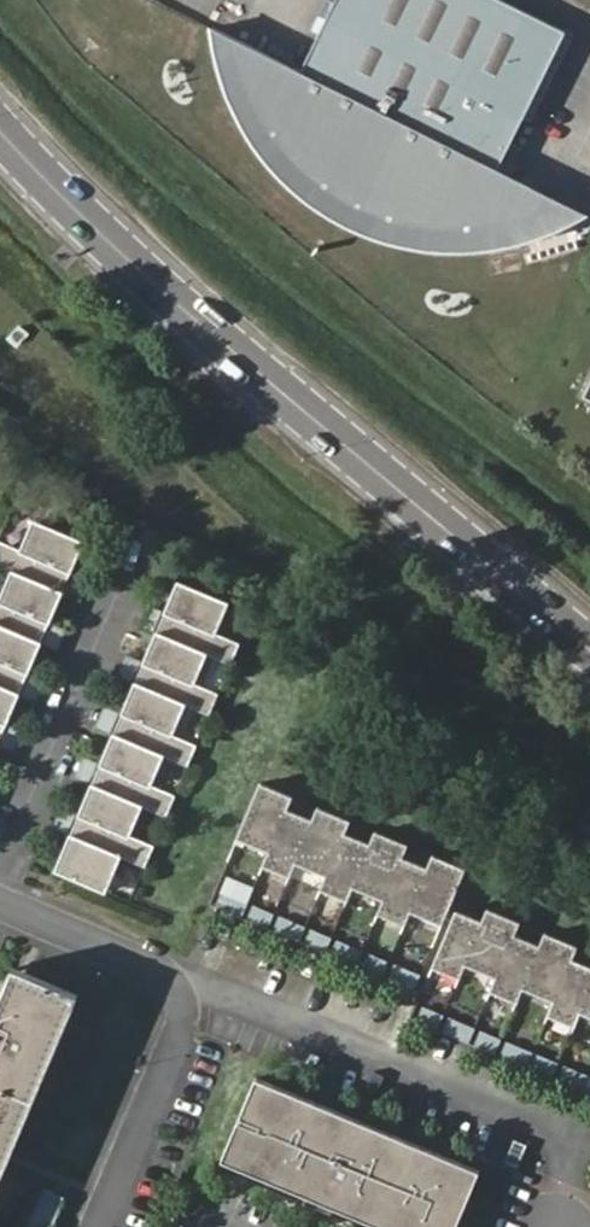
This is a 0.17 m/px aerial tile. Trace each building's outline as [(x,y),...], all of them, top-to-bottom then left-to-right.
[(233,46),(234,50),(239,67),(243,80),(245,84),(247,88),(249,93),(259,113),(261,116),(271,131),(277,138),(279,142),(294,159),(304,168),(321,183),(325,185),(336,193),(356,204),(372,211),(385,216),(389,217),(397,220),(411,222),(415,224),(420,224),(428,226),(433,226),(437,227),(455,228),(460,227),(469,228),(496,225),(504,223),(508,222),(526,218),(543,212),(504,168),(568,26),(510,0),(336,0),(301,76),(233,46)] [(21,546),(72,567),(84,537),(34,515),(21,546)] [(72,567),(21,546),(0,537),(0,562),(12,567),(0,597),(51,617),(72,567)] [(229,581),(193,566),(185,584),(182,583),(177,595),(171,593),(163,613),(171,616),(207,631),(229,581)] [(51,617),(0,597),(0,656),(30,668),(51,617)] [(207,631),(171,616),(164,633),(161,633),(156,645),(151,642),(142,663),(150,666),(186,682),(198,652),(229,665),(237,644),(207,631)] [(30,668),(0,656),(0,715),(9,719),(30,668)] [(186,682),(150,666),(142,684),(140,683),(134,696),(129,693),(121,713),(129,716),(165,731),(177,702),(207,715),(216,694),(186,682)] [(9,719),(0,715),(0,740),(9,719)] [(165,731),(129,716),(121,735),(118,734),(113,746),(108,744),(100,763),(108,766),(144,781),(156,752),(186,765),(195,744),(165,731)] [(144,781),(108,766),(100,785),(97,785),(92,796),(86,794),(79,813),(87,816),(123,831),(135,802),(165,815),(174,794),(144,781)] [(262,781),(240,832),(273,846),(288,808),(294,794),(262,781)] [(314,819),(298,856),(330,870),(346,832),(352,819),(320,804),(314,819)] [(273,846),(267,859),(292,869),(298,856),(314,819),(288,808),(273,846)] [(123,831),(87,816),(78,836),(76,835),(70,847),(65,845),(55,869),(100,888),(114,852),(144,865),(153,844),(123,831)] [(371,843),(355,880),(387,894),(404,856),(409,842),(377,828),(371,843)] [(330,870),(325,883),(350,893),(355,880),(371,843),(346,832),(330,870)] [(428,867),(413,905),(446,918),(467,866),(435,853),(428,867)] [(387,894),(383,907),(407,918),(413,905),(428,867),(404,856),(387,894)] [(216,912),(244,916),(250,882),(222,877),(216,912)] [(484,919),(467,957),(500,971),(516,932),(522,918),(490,904),(484,919)] [(459,908),(437,959),(462,970),(467,957),(484,919),(459,908)] [(272,933),(299,941),(304,925),(278,916),(272,933)] [(541,942),(525,982),(557,995),(574,956),(580,942),(547,928),(541,942)] [(326,952),(331,936),(308,929),(302,944),(326,952)] [(500,971),(495,984),(519,994),(525,982),(541,942),(516,932),(500,971)] [(331,959),(356,968),(362,951),(338,942),(331,959)] [(380,977),(388,961),(369,952),(361,968),(380,977)] [(552,1008),(577,1018),(583,1006),(589,988),(589,963),(574,956),(557,995),(552,1008)] [(413,988),(419,974),(394,963),(388,977),(413,988)] [(12,966),(0,995),(0,1018),(11,1022),(31,973),(12,966)] [(75,993),(31,973),(11,1022),(0,1018),(0,1172),(75,993)] [(446,1017),(441,1035),(471,1041),(475,1024),(446,1017)] [(473,1043),(495,1053),(501,1038),(480,1029),(473,1043)] [(502,1043),(498,1061),(555,1075),(559,1057),(502,1043)] [(560,1066),(557,1087),(589,1093),(589,1071),(560,1066)] [(256,1075),(223,1158),(395,1226),(460,1226),(484,1166),(256,1075)] [(62,1193),(31,1185),(21,1226),(53,1226),(62,1193)]
